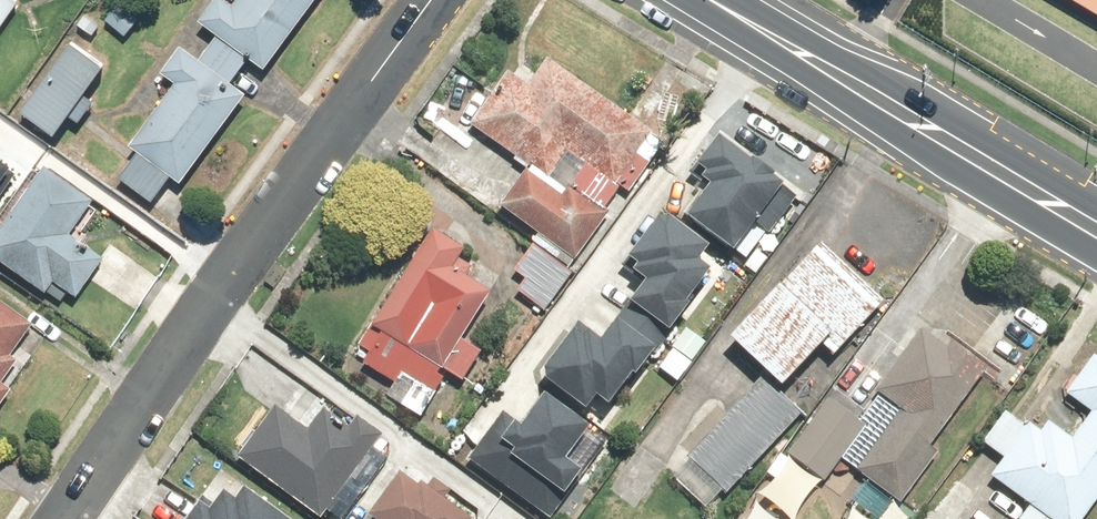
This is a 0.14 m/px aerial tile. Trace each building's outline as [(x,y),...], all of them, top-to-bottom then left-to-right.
[(18,0),(0,0),(0,28),(18,0)] [(244,56),(263,70),(314,0),(232,0),(229,3),(225,0),(212,0),(196,21),(213,34),(244,56)] [(1096,11),(1096,0),(1078,0),(1096,11)] [(244,56),(213,34),(197,56),(180,44),(159,73),(173,83),(126,147),(136,154),(120,176),(153,199),(171,174),(181,181),(246,92),(227,78),(244,56)] [(63,44),(21,111),(55,132),(66,114),(82,125),(95,104),(82,96),(100,66),(63,44)] [(467,128),(525,169),(498,206),(575,262),(609,215),(604,211),(622,186),(631,193),(667,144),(549,59),(526,90),(505,75),(467,128)] [(703,190),(683,218),(730,252),(752,222),(769,234),(798,195),(719,137),(695,169),(702,175),(695,185),(703,190)] [(17,171),(0,161),(0,198),(17,171)] [(0,241),(0,269),(44,300),(52,289),(74,305),(103,265),(69,241),(92,209),(46,176),(0,241)] [(708,246),(662,212),(625,261),(631,266),(627,272),(643,285),(632,299),(674,330),(712,279),(693,265),(708,246)] [(430,394),(495,300),(457,275),(469,258),(432,232),(365,329),(376,337),(358,362),(392,386),(384,397),(418,420),(434,397),(430,394)] [(573,272),(534,244),(514,271),(524,279),(514,292),(543,313),(573,272)] [(822,245),(728,338),(781,390),(822,349),(832,358),(884,306),(822,245)] [(580,325),(538,374),(584,414),(595,400),(604,408),(666,336),(631,306),(600,342),(580,325)] [(11,396),(0,389),(17,364),(8,358),(28,328),(0,309),(0,413),(11,396)] [(838,463),(864,481),(845,508),(862,518),(879,518),(891,501),(900,507),(937,455),(930,450),(988,368),(952,342),(949,348),(920,328),(873,393),(881,399),(863,424),(865,426),(838,463)] [(1042,518),(1082,518),(1096,500),(1096,355),(1095,354),(1062,396),(1087,416),(1071,437),(1053,423),(1045,434),(1031,424),(1027,429),(1006,413),(982,444),(1002,459),(988,476),(1029,508),(1042,518)] [(769,417),(747,397),(688,460),(695,466),(677,485),(705,511),(723,491),(726,494),(799,417),(784,402),(769,417)] [(467,462),(549,518),(582,472),(567,462),(589,430),(544,398),(521,430),(500,415),(467,462)] [(863,424),(861,427),(825,401),(758,496),(790,518),(799,518),(838,463),(865,426),(863,424)] [(274,406),(236,457),(319,518),(378,438),(353,420),(348,427),(324,410),(309,431),(274,406)] [(367,518),(369,518),(466,518),(446,501),(451,494),(436,480),(425,493),(407,476),(367,518)] [(187,518),(281,518),(245,492),(236,505),(220,494),(209,510),(199,502),(187,518)] [(751,504),(741,518),(774,518),(751,504)] [(1029,508),(1021,518),(1042,518),(1029,508)]
